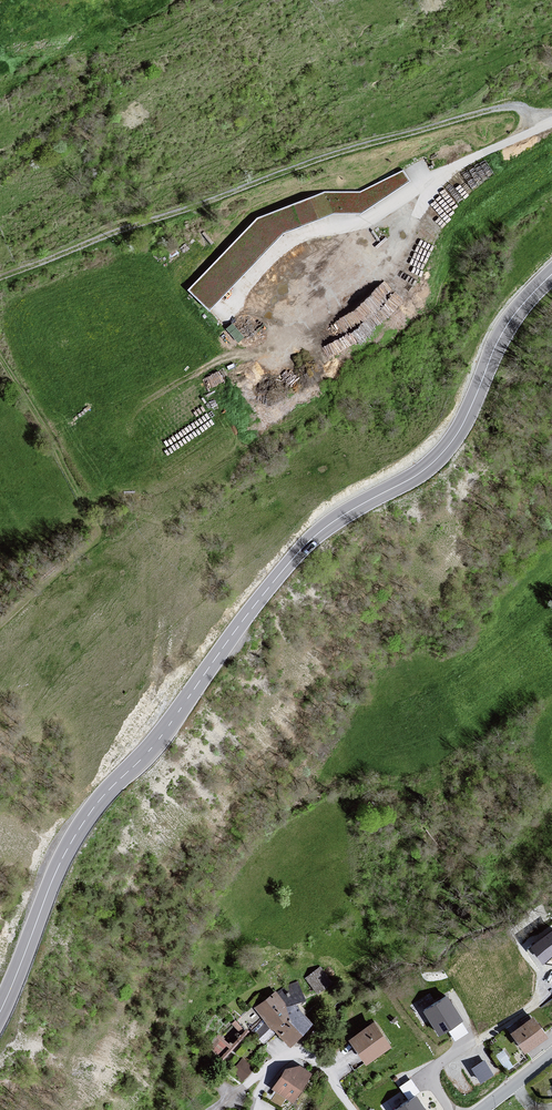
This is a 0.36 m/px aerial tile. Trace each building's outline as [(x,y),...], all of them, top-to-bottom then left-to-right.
[(188,290),(210,311),(283,234),(332,213),(361,214),(410,183),(404,169),(361,192),(324,192),(312,200),(259,218),(188,290)] [(551,950),(551,923),(529,940),(542,957),(551,950)] [(315,989),(330,979),(320,965),(306,975),(315,989)] [(278,993),(257,1010),(291,1051),(314,1024),(301,1011),(291,1013),(278,993)] [(445,994),(422,1007),(438,1033),(460,1020),(445,994)] [(532,1015),(510,1030),(524,1050),(546,1034),(532,1015)] [(372,1018),(347,1034),(363,1060),(388,1044),(372,1018)] [(208,1045),(220,1056),(231,1044),(219,1033),(208,1045)] [(244,1056),(231,1068),(241,1079),(254,1066),(244,1056)] [(286,1071),(273,1092),(295,1105),(313,1074),(301,1067),(286,1071)] [(405,1093),(417,1087),(411,1076),(399,1083),(405,1093)] [(415,1093),(392,1108),(394,1109),(426,1109),(415,1093)]
